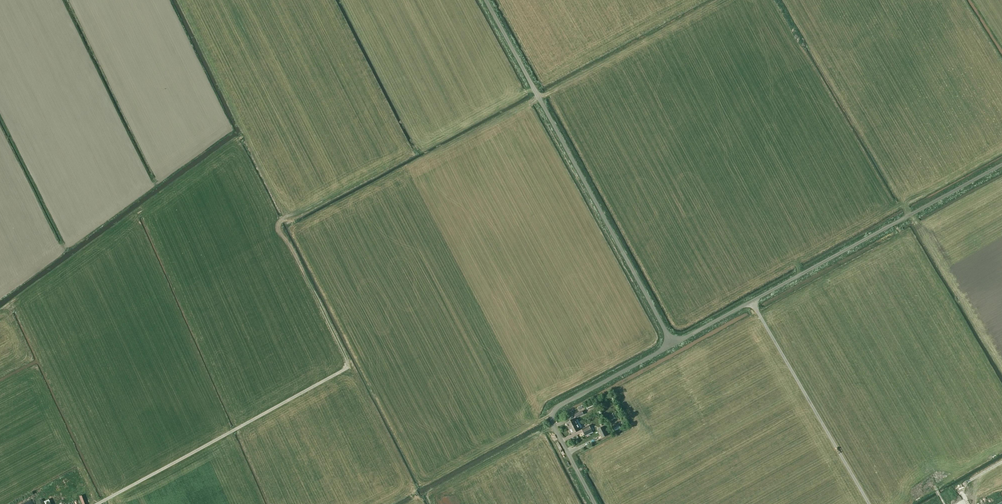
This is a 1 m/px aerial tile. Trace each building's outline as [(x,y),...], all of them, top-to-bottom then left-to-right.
[(568,428),(578,424),(575,418),(566,423),(568,428)] [(578,424),(568,428),(571,434),(581,429),(578,424)] [(593,432),(591,428),(589,425),(582,429),(583,433),(585,436),(593,432)] [(598,429),(602,438),(607,435),(603,426),(598,429)]
